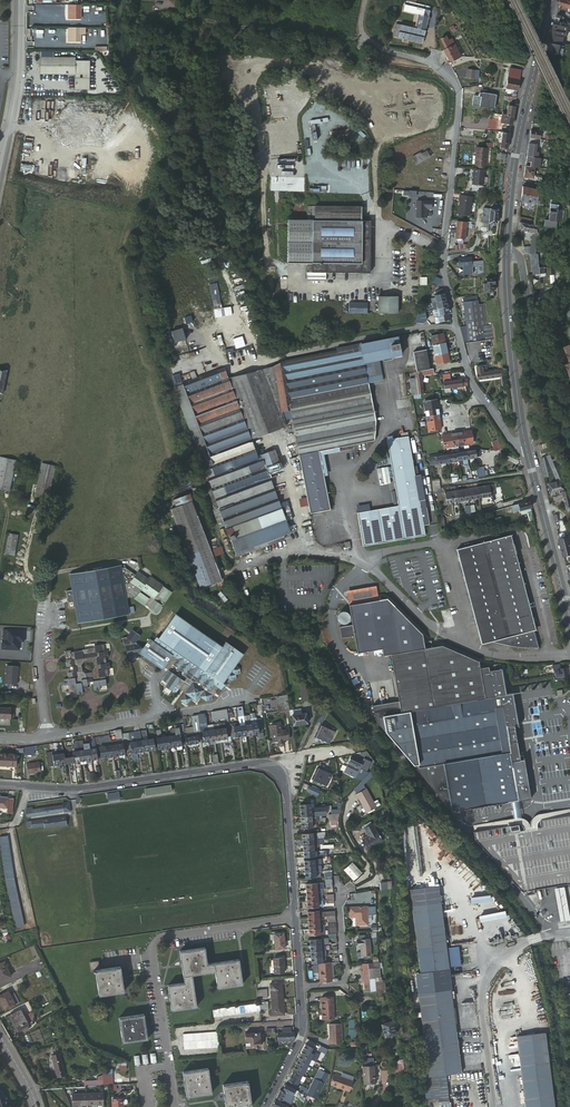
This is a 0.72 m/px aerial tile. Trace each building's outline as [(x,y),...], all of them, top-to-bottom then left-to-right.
[(559,5),(569,8),(569,0),(560,0),(559,5)] [(68,5),(68,10),(71,10),(71,19),(81,19),(81,5),(68,5)] [(561,16),(556,15),(554,21),(563,24),(564,19),(561,16)] [(563,24),(554,21),(552,28),(566,31),(568,25),(563,24)] [(398,31),(424,37),(425,30),(400,24),(400,25),(398,31)] [(85,28),(69,28),(69,33),(72,33),(72,42),(82,42),(81,34),(86,34),(85,28)] [(552,28),(551,33),(564,36),(565,36),(566,31),(552,28)] [(422,44),(424,37),(398,31),(397,37),(397,38),(422,44)] [(459,57),(453,45),(450,39),(448,41),(446,36),(440,39),(445,49),(444,50),(450,62),(459,57)] [(550,38),(549,44),(562,46),(563,41),(550,38)] [(549,44),(546,53),(564,59),(567,48),(562,46),(549,44)] [(40,57),(40,74),(75,74),(75,89),(90,89),(89,60),(75,60),(75,57),(40,57)] [(475,77),(476,70),(469,69),(468,76),(475,77)] [(518,90),(520,80),(508,78),(506,88),(514,89),(518,90)] [(508,105),(507,115),(514,116),(515,107),(508,105)] [(507,115),(502,114),(501,123),(512,125),(514,116),(507,115)] [(492,121),(491,130),(499,130),(499,122),(492,121)] [(540,132),(532,130),(531,137),(541,139),(542,132),(540,132)] [(508,144),(510,133),(503,132),(503,134),(502,142),(508,144)] [(541,139),(531,137),(530,143),(537,144),(544,145),(544,139),(541,139)] [(540,168),(541,162),(544,145),(537,144),(535,161),(536,161),(535,167),(536,167),(540,168)] [(486,165),(487,148),(476,147),(474,165),(486,165)] [(428,158),(414,156),(411,158),(416,165),(428,158)] [(540,168),(548,169),(549,161),(541,162),(540,168)] [(534,178),(536,167),(535,167),(527,166),(525,177),(534,178)] [(485,170),(475,169),(475,173),(474,173),(473,184),(484,185),(485,170)] [(544,183),(545,175),(538,174),(537,182),(544,183)] [(524,186),(523,194),(539,197),(540,190),(524,186)] [(523,194),(522,202),(538,205),(539,197),(523,194)] [(461,195),(460,200),(461,200),(459,214),(471,216),(474,197),(461,195)] [(417,200),(417,217),(426,217),(426,206),(432,206),(432,200),(417,200)] [(555,209),(556,205),(551,204),(549,214),(551,215),(550,220),(560,222),(563,211),(555,209)] [(315,221),(316,206),(309,206),(309,220),(289,221),(289,263),(301,264),(306,264),(314,264),(314,221),(315,221)] [(323,221),(362,221),(362,207),(316,206),(315,221),(323,221)] [(497,224),(498,209),(494,209),(490,209),(489,223),(492,223),(496,224),(497,224)] [(521,217),(520,221),(520,223),(534,225),(535,219),(521,217)] [(371,272),(371,263),(323,263),(323,221),(315,221),(314,221),(314,264),(314,266),(314,272),(371,272)] [(371,221),(362,221),(323,221),(323,263),(371,263),(371,221)] [(468,222),(458,221),(456,238),(466,239),(468,222)] [(534,225),(520,223),(522,230),(534,232),(540,233),(541,226),(534,225)] [(532,246),(531,253),(536,254),(540,233),(534,232),(532,246)] [(536,254),(531,253),(532,268),(540,268),(538,254),(536,254)] [(459,259),(459,267),(464,267),(465,275),(474,275),(473,258),(459,259)] [(494,278),(486,278),(487,283),(484,283),(484,292),(494,292),(493,283),(494,283),(494,278)] [(214,308),(224,307),(221,292),(212,294),(214,308)] [(436,296),(435,296),(435,298),(437,302),(447,300),(445,293),(444,294),(438,295),(436,296)] [(399,313),(399,296),(379,296),(379,313),(399,313)] [(447,300),(437,302),(438,309),(448,306),(447,300)] [(462,327),(466,343),(495,339),(493,324),(488,325),(485,304),(480,304),(479,300),(465,302),(468,326),(462,327)] [(350,313),(367,313),(367,302),(350,302),(350,313)] [(452,320),(448,306),(438,309),(435,310),(436,316),(444,314),(446,321),(452,320)] [(424,312),(420,313),(416,322),(415,324),(416,324),(423,324),(426,320),(424,312)] [(435,350),(447,347),(444,333),(432,336),(435,350)] [(399,337),(362,344),(366,363),(381,359),(403,355),(399,337)] [(338,350),(295,359),(284,362),(292,399),(370,382),(369,378),(366,363),(362,344),(338,348),(338,350)] [(451,362),(447,347),(435,350),(438,364),(451,362)] [(431,369),(430,367),(428,351),(427,349),(413,352),(417,372),(422,371),(426,370),(431,369)] [(381,359),(366,363),(369,378),(384,375),(381,359)] [(292,399),(284,362),(275,366),(285,411),(287,411),(294,410),(292,399)] [(275,366),(230,378),(245,417),(253,438),(269,432),(288,424),(285,411),(275,366)] [(182,382),(175,384),(183,412),(193,437),(203,433),(188,392),(230,378),(225,367),(182,382)] [(3,393),(3,394),(8,370),(0,368),(0,393),(3,393)] [(489,371),(489,378),(503,377),(502,370),(489,371)] [(179,372),(173,373),(175,384),(182,382),(179,372)] [(370,382),(370,383),(385,381),(384,375),(369,378),(370,382)] [(245,417),(230,378),(188,392),(203,433),(245,417)] [(303,455),(323,451),(377,440),(378,425),(370,383),(370,382),(292,399),(294,410),(295,417),(303,455)] [(428,416),(440,414),(438,400),(426,401),(428,416)] [(442,429),(440,414),(428,416),(429,430),(442,429)] [(245,417),(203,433),(211,454),(249,439),(253,438),(245,417)] [(472,431),(458,433),(459,445),(474,443),(472,431)] [(203,433),(193,437),(200,455),(201,458),(211,454),(203,433)] [(459,445),(458,433),(443,436),(445,448),(459,445)] [(390,439),(393,458),(413,455),(410,435),(404,436),(390,439)] [(211,454),(218,473),(218,474),(261,458),(260,455),(254,439),(249,439),(211,454)] [(212,487),(217,501),(220,508),(276,488),(270,473),(283,468),(276,449),(269,452),(263,454),(268,466),(212,487)] [(476,451),(476,450),(467,451),(468,459),(477,457),(477,456),(476,451)] [(303,455),(308,480),(328,477),(323,451),(303,455)] [(468,459),(467,451),(458,453),(459,460),(465,459),(468,459)] [(458,453),(448,454),(449,462),(456,460),(459,460),(458,453)] [(204,468),(208,477),(218,473),(211,454),(201,458),(202,461),(204,468)] [(218,473),(208,477),(212,487),(268,466),(263,454),(260,455),(261,458),(218,474),(218,473)] [(447,455),(436,457),(437,464),(449,462),(448,454),(447,455)] [(404,521),(424,518),(413,455),(393,458),(398,490),(400,503),(401,505),(404,521)] [(0,460),(0,487),(11,490),(18,459),(1,456),(0,460)] [(45,462),(37,496),(49,499),(57,465),(45,462)] [(484,466),(475,468),(477,477),(488,475),(487,470),(485,471),(484,466)] [(566,480),(563,474),(557,475),(558,481),(550,483),(553,494),(561,492),(563,491),(569,490),(569,488),(567,489),(565,480),(566,480)] [(208,477),(204,478),(213,503),(217,501),(212,487),(208,477)] [(328,477),(308,480),(315,513),(335,509),(328,477)] [(495,485),(479,487),(480,498),(486,497),(496,495),(495,485)] [(434,489),(435,495),(437,495),(437,493),(443,492),(446,492),(451,491),(451,487),(441,488),(440,489),(438,489),(434,489)] [(220,508),(224,521),(233,544),(237,553),(287,533),(292,532),(276,488),(220,508)] [(191,494),(180,498),(175,503),(177,508),(193,502),(191,494)] [(532,507),(530,501),(520,503),(512,506),(514,512),(522,510),(532,507)] [(223,579),(193,502),(177,508),(172,510),(202,587),(223,579)] [(360,512),(363,529),(404,521),(401,505),(360,512)] [(216,509),(220,522),(224,521),(220,508),(216,509)] [(365,538),(425,526),(424,518),(404,521),(363,529),(365,538)] [(366,545),(367,545),(426,535),(425,526),(365,538),(366,545)] [(9,532),(5,552),(15,554),(19,534),(9,532)] [(286,539),(287,533),(237,553),(235,553),(236,558),(286,539)] [(512,535),(457,549),(482,643),(492,641),(509,636),(511,644),(539,647),(539,646),(536,636),(535,631),(537,630),(537,629),(534,629),(532,622),(534,621),(533,617),(531,618),(529,610),(531,609),(530,604),(529,602),(527,602),(522,583),(524,582),(522,575),(520,576),(516,562),(519,562),(517,555),(515,555),(511,542),(514,541),(512,535)] [(560,538),(563,547),(569,545),(569,535),(560,538)] [(67,590),(68,597),(70,596),(70,599),(68,600),(70,607),(77,605),(80,621),(129,613),(126,597),(135,596),(136,594),(137,596),(136,597),(150,607),(153,602),(157,602),(161,605),(172,590),(151,576),(149,579),(138,571),(136,574),(133,571),(131,574),(127,570),(126,567),(121,567),(120,565),(71,573),(74,588),(67,590)] [(346,593),(347,604),(378,599),(376,588),(346,593)] [(382,656),(390,655),(399,713),(382,715),(385,732),(413,766),(417,765),(418,768),(442,764),(451,812),(529,798),(523,760),(519,761),(512,725),(516,724),(511,694),(505,695),(500,670),(488,672),(487,667),(479,669),(478,662),(441,646),(423,649),(421,635),(386,600),(348,606),(351,625),(339,627),(341,638),(353,636),(356,653),(381,649),(382,656)] [(157,611),(161,605),(157,602),(153,602),(150,607),(157,611)] [(335,620),(337,622),(340,622),(342,622),(344,621),(346,620),(347,617),(347,615),(345,613),(344,611),(342,610),(339,610),(337,611),(335,613),(334,615),(334,618),(335,620)] [(135,655),(139,654),(162,670),(163,669),(168,672),(160,683),(166,687),(163,691),(168,695),(172,689),(176,692),(179,688),(185,693),(180,699),(187,704),(192,698),(197,701),(200,695),(207,701),(213,699),(212,694),(214,695),(217,691),(215,690),(220,683),(221,684),(227,676),(232,679),(237,679),(236,674),(241,673),(240,668),(235,665),(235,663),(236,664),(239,660),(239,659),(239,658),(240,658),(243,654),(243,653),(225,640),(221,645),(175,613),(154,643),(148,639),(141,648),(135,643),(128,638),(123,639),(127,657),(131,656),(133,657),(135,655)] [(2,649),(20,650),(20,641),(25,641),(25,629),(2,628),(2,649)] [(133,631),(128,638),(135,643),(140,637),(133,631)] [(509,636),(492,641),(511,644),(509,636)] [(67,692),(67,697),(73,696),(72,693),(78,692),(79,697),(85,696),(84,691),(90,690),(89,684),(95,683),(96,692),(102,692),(102,688),(108,688),(107,679),(110,678),(109,671),(112,671),(111,665),(108,665),(107,660),(110,659),(110,653),(106,653),(105,646),(96,648),(96,650),(84,652),(84,653),(73,654),(73,651),(66,652),(67,657),(73,656),(74,660),(68,661),(69,667),(75,667),(76,672),(69,673),(70,679),(65,680),(66,686),(70,685),(70,691),(67,692)] [(7,683),(19,684),(20,666),(8,665),(7,683)] [(556,670),(557,677),(568,675),(566,668),(561,669),(561,670),(556,670)] [(300,684),(303,701),(310,700),(308,684),(300,684)] [(280,711),(290,710),(288,693),(277,695),(280,711)] [(12,718),(13,707),(0,707),(0,718),(12,718)] [(228,709),(218,711),(219,719),(227,718),(229,718),(228,709)] [(293,715),(293,716),(294,725),(308,723),(307,713),(302,713),(295,714),(293,715)] [(196,723),(193,723),(194,728),(185,730),(185,734),(187,745),(199,743),(197,733),(201,732),(200,727),(200,723),(200,722),(196,723)] [(241,725),(240,722),(231,724),(233,737),(236,737),(235,726),(241,725)] [(184,724),(174,726),(175,729),(180,728),(182,728),(183,732),(181,733),(181,735),(185,734),(185,730),(184,724)] [(321,726),(316,737),(321,740),(322,738),(325,740),(324,741),(329,744),(335,732),(321,726)] [(274,741),(280,740),(285,739),(289,738),(288,728),(282,729),(272,731),(274,741)] [(123,733),(124,742),(136,740),(135,732),(135,731),(123,733)] [(105,738),(106,746),(113,745),(112,740),(111,735),(105,736),(105,738)] [(159,749),(170,747),(169,736),(163,737),(158,738),(157,738),(159,749)] [(93,742),(90,743),(90,744),(91,748),(92,759),(99,758),(97,748),(97,747),(97,744),(96,737),(93,738),(93,742)] [(102,737),(96,737),(97,744),(102,743),(103,745),(101,745),(101,747),(106,746),(105,738),(102,739),(102,737)] [(124,743),(125,749),(129,748),(128,745),(131,745),(131,742),(137,741),(136,740),(124,742),(124,743)] [(106,746),(108,757),(115,756),(113,745),(106,746)] [(0,754),(0,764),(16,765),(17,753),(0,752),(0,754)] [(49,766),(55,765),(54,754),(53,752),(47,753),(49,766)] [(66,757),(67,763),(71,763),(75,762),(74,755),(68,756),(66,757)] [(360,769),(362,764),(351,759),(349,763),(351,764),(349,767),(348,766),(345,772),(356,777),(360,769)] [(41,772),(41,771),(41,763),(41,762),(28,763),(29,773),(41,772)] [(324,770),(319,768),(314,779),(327,785),(332,774),(327,772),(327,774),(323,772),(324,770)] [(377,772),(374,769),(364,779),(367,782),(377,772)] [(364,790),(361,785),(355,790),(357,793),(364,790)] [(321,792),(310,786),(307,791),(319,797),(321,792)] [(170,787),(145,791),(146,795),(171,792),(170,787)] [(367,789),(356,795),(358,800),(359,799),(367,813),(377,808),(367,789)] [(9,808),(9,799),(0,798),(0,808),(9,808)] [(69,810),(64,811),(65,812),(71,811),(71,803),(69,802),(63,802),(64,805),(69,804),(69,810)] [(312,804),(301,804),(302,816),(313,815),(313,812),(312,804)] [(33,809),(34,815),(64,811),(64,805),(34,809),(33,809)] [(315,812),(313,812),(313,815),(320,815),(327,814),(326,807),(315,807),(315,812)] [(29,821),(30,828),(67,822),(66,815),(29,821)] [(377,832),(373,824),(364,828),(367,833),(369,832),(371,835),(368,836),(362,840),(367,849),(383,841),(378,832),(377,832)] [(6,878),(15,877),(15,876),(9,835),(1,837),(6,878)] [(354,878),(356,879),(359,876),(355,873),(358,871),(359,870),(353,863),(345,870),(351,877),(353,876),(354,878)] [(12,904),(21,901),(15,878),(7,879),(12,904)] [(419,955),(448,951),(439,884),(410,888),(419,955)] [(563,887),(553,889),(559,922),(569,920),(563,887)] [(471,903),(491,901),(490,894),(471,897),(471,903)] [(26,926),(21,901),(12,904),(18,928),(26,926)] [(501,904),(495,907),(500,917),(506,914),(501,904)] [(356,914),(356,915),(359,915),(359,916),(365,916),(365,911),(367,911),(367,906),(352,907),(353,914),(356,914)] [(356,915),(356,917),(356,924),(368,924),(367,911),(365,911),(365,916),(359,916),(359,915),(356,915)] [(453,920),(446,921),(448,935),(455,934),(453,920)] [(275,934),(276,949),(286,949),(285,933),(275,934)] [(336,943),(338,943),(338,933),(337,933),(330,934),(330,938),(336,938),(336,943)] [(361,943),(362,949),(363,949),(363,945),(371,944),(371,937),(358,938),(359,944),(361,943)] [(363,949),(362,949),(362,954),(372,954),(371,944),(363,945),(363,949)] [(168,984),(171,1009),(196,1006),(192,974),(215,971),(218,987),(242,984),(239,959),(207,963),(204,948),(180,951),(184,982),(168,984)] [(450,967),(448,951),(419,955),(421,971),(450,967)] [(274,958),(275,973),(285,972),(284,958),(274,958)] [(95,968),(98,993),(124,990),(120,965),(100,967),(99,959),(89,960),(91,969),(95,968)] [(336,961),(331,962),(332,976),(334,976),(334,964),(339,964),(339,961),(336,961)] [(323,962),(319,963),(320,981),(331,980),(331,976),(332,976),(331,962),(323,962)] [(3,982),(13,978),(7,963),(0,966),(0,976),(3,982)] [(534,965),(527,967),(531,977),(538,974),(534,965)] [(366,979),(367,983),(370,982),(369,979),(373,978),(375,978),(374,969),(364,970),(365,979),(366,979)] [(367,983),(365,983),(366,991),(375,990),(375,991),(376,990),(375,982),(374,982),(373,978),(369,979),(370,982),(367,983)] [(376,990),(375,991),(376,992),(385,991),(384,981),(382,981),(382,978),(375,978),(375,982),(376,990)] [(272,983),(273,999),(284,998),(283,983),(272,983)] [(421,1008),(454,1003),(452,987),(448,988),(418,991),(421,1008)] [(12,996),(10,992),(0,997),(0,998),(7,1011),(17,1006),(12,996)] [(15,994),(12,996),(17,1006),(20,1004),(15,994)] [(284,998),(273,999),(274,1015),(285,1014),(284,998)] [(323,1009),(334,1008),(333,998),(322,999),(323,1009)] [(261,1003),(215,1009),(215,1017),(261,1010),(261,1003)] [(457,1028),(454,1003),(421,1008),(424,1033),(457,1028)] [(323,1020),(335,1019),(334,1008),(323,1009),(323,1020)] [(30,1025),(22,1010),(10,1017),(12,1021),(14,1021),(19,1031),(30,1025)] [(32,1011),(27,1015),(31,1020),(36,1017),(32,1011)] [(118,1016),(121,1041),(146,1038),(144,1013),(118,1016)] [(395,1028),(393,1021),(382,1024),(386,1037),(396,1034),(395,1028)] [(342,1044),(341,1025),(329,1025),(330,1040),(329,1040),(329,1045),(342,1044)] [(457,1028),(424,1033),(429,1074),(462,1070),(457,1028)] [(184,1050),(216,1047),(215,1031),(183,1034),(184,1050)] [(295,1040),(295,1032),(292,1032),(284,1032),(281,1032),(278,1032),(279,1041),(293,1040),(295,1040)] [(260,1033),(246,1033),(247,1047),(261,1046),(260,1033)] [(549,1038),(519,1042),(527,1106),(557,1106),(549,1038)] [(306,1045),(302,1054),(311,1059),(314,1053),(316,1049),(306,1045)] [(314,1053),(311,1059),(315,1061),(316,1062),(319,1055),(314,1053)] [(60,1054),(53,1056),(59,1078),(66,1076),(60,1054)] [(311,1059),(302,1054),(299,1059),(309,1064),(311,1059)] [(309,1064),(299,1059),(294,1070),(303,1074),(309,1064)] [(376,1083),(374,1059),(363,1059),(365,1084),(376,1083)] [(399,1069),(409,1068),(408,1059),(398,1060),(399,1069)] [(120,1062),(120,1070),(128,1070),(127,1061),(120,1062)] [(192,1083),(183,1079),(186,1097),(211,1094),(208,1069),(182,1072),(183,1076),(188,1078),(196,1081),(199,1082),(200,1083),(200,1084),(199,1084),(199,1085),(198,1085),(196,1084),(192,1083)] [(303,1076),(294,1071),(289,1081),(298,1086),(303,1076)] [(355,1080),(337,1073),(334,1083),(352,1090),(355,1080)] [(114,1075),(101,1075),(101,1076),(102,1085),(109,1085),(114,1085),(114,1075)] [(102,1085),(101,1076),(99,1077),(99,1080),(85,1081),(86,1086),(88,1086),(102,1085)] [(183,1076),(183,1079),(192,1083),(196,1084),(198,1085),(199,1085),(199,1084),(200,1084),(200,1083),(199,1082),(196,1081),(188,1078),(183,1076)] [(321,1080),(316,1078),(309,1094),(319,1099),(327,1083),(321,1080)] [(225,1106),(250,1106),(247,1083),(222,1086),(225,1106)] [(286,1084),(283,1090),(293,1095),(300,1098),(305,1104),(306,1098),(297,1094),(299,1091),(296,1090),(296,1089),(286,1084)] [(13,1106),(13,1105),(12,1105),(11,1105),(11,1106),(9,1106),(8,1102),(9,1102),(9,1101),(8,1101),(8,1100),(7,1100),(6,1097),(7,1096),(7,1095),(6,1095),(5,1092),(6,1091),(5,1091),(4,1091),(2,1090),(3,1089),(2,1089),(1,1090),(0,1089),(0,1106),(13,1106)] [(286,1101),(291,1104),(295,1096),(281,1090),(277,1097),(286,1101)] [(88,1093),(89,1105),(105,1103),(105,1091),(88,1092),(88,1093)] [(74,1105),(89,1105),(88,1093),(74,1093),(74,1105)] [(114,1106),(125,1106),(125,1103),(128,1103),(129,1102),(129,1098),(128,1097),(114,1098),(114,1106)]
